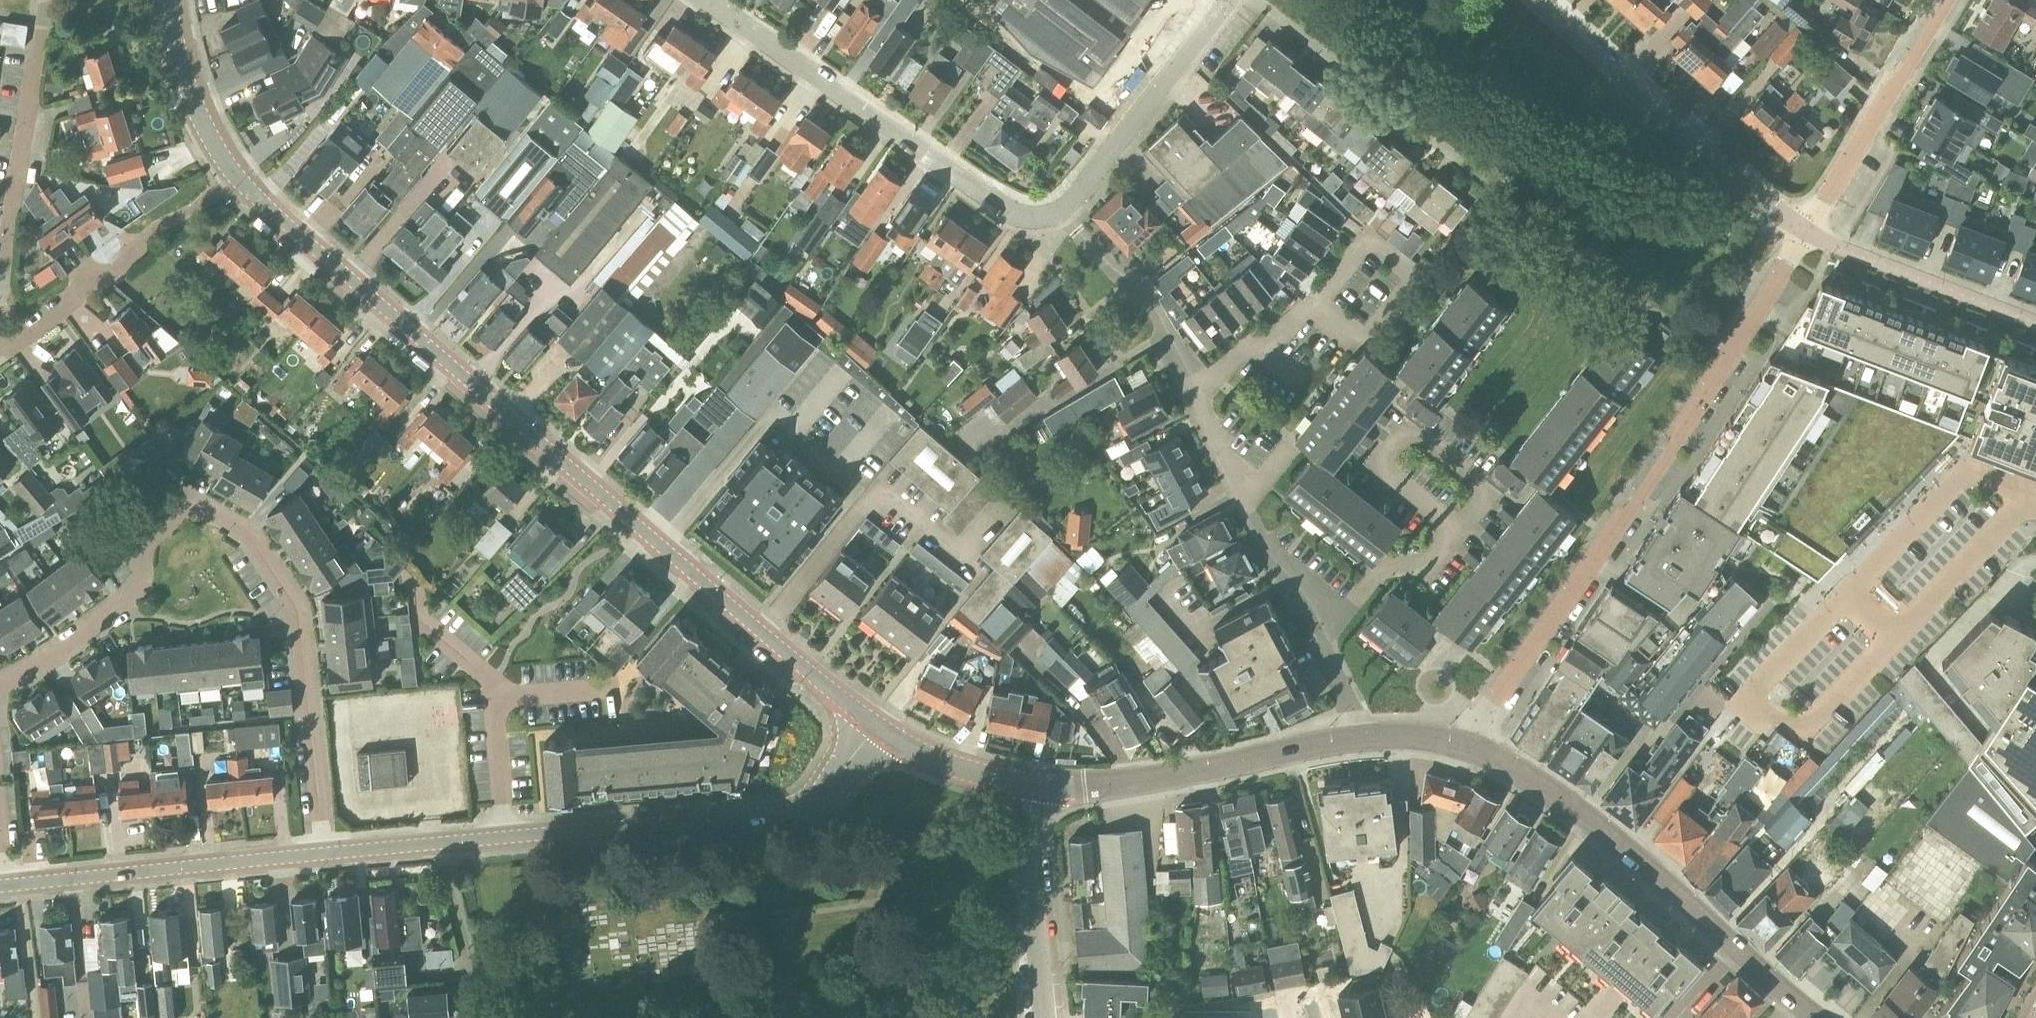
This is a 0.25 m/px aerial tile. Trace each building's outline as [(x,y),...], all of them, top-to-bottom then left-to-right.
[(238,8),(243,17),(224,27),(225,28),(222,30),(227,41),(230,39),(235,48),(277,28),(263,0),(254,0),(238,8)] [(295,9),(304,0),(286,0),(295,9)] [(295,15),(314,27),(325,11),(307,0),(305,0),(295,15)] [(330,3),(347,14),(356,0),(332,0),(330,3)] [(440,1),(457,18),(462,15),(465,0),(440,0),(440,1)] [(544,0),(510,0),(501,10),(512,12),(540,17),(543,1),(544,1),(544,0)] [(626,0),(593,0),(590,4),(586,2),(577,14),(590,23),(598,11),(612,20),(626,0)] [(605,30),(618,39),(616,41),(631,51),(647,28),(640,23),(647,13),(628,0),(626,0),(612,20),(605,30)] [(790,8),(796,0),(779,0),(790,8)] [(832,11),(840,0),(818,0),(832,11)] [(836,40),(856,54),(871,33),(875,35),(900,0),(899,0),(886,0),(883,5),(876,0),(864,0),(853,16),(836,40)] [(916,37),(901,27),(920,1),(918,0),(900,0),(875,35),(871,40),(881,47),(869,63),(888,76),(916,37)] [(998,0),(996,2),(1036,46),(1099,79),(1120,52),(1116,49),(1119,45),(1135,25),(1144,13),(1139,10),(1146,0),(998,0)] [(1637,0),(1613,0),(1627,12),(1637,0)] [(1627,12),(1635,19),(1632,23),(1641,31),(1644,27),(1646,29),(1652,21),(1660,28),(1674,13),(1667,7),(1674,0),(1637,0),(1627,12)] [(1687,10),(1697,0),(1677,0),(1676,0),(1687,10)] [(1687,10),(1696,18),(1713,0),(1697,0),(1687,10)] [(1739,21),(1739,22),(1754,5),(1758,0),(1739,0),(1732,9),(1735,12),(1732,16),(1739,21)] [(1818,37),(1827,27),(1811,14),(1814,11),(1800,0),(1781,0),(1779,3),(1784,7),(1783,9),(1818,37)] [(1879,17),(1877,16),(1881,10),(1865,0),(1836,0),(1835,2),(1848,10),(1844,17),(1842,16),(1840,19),(1836,17),(1832,18),(1829,24),(1830,27),(1834,29),(1832,32),(1840,38),(1859,50),(1879,17)] [(2003,49),(2010,38),(2007,37),(2020,16),(2023,10),(2008,1),(2007,0),(1994,0),(1975,32),(2003,49)] [(2008,1),(2023,10),(2020,16),(2035,26),(2035,6),(2025,0),(2009,0),(2008,1)] [(1713,50),(1694,71),(1714,89),(1732,68),(1720,57),(1729,47),(1731,49),(1763,13),(1754,5),(1739,22),(1739,21),(1734,27),(1733,27),(1713,50)] [(558,37),(571,17),(560,10),(547,30),(558,37)] [(392,61),(412,35),(451,67),(466,49),(428,17),(413,35),(403,26),(387,41),(379,51),(392,61)] [(497,38),(506,26),(495,17),(478,40),(488,49),(497,38)] [(1685,26),(1673,41),(1681,48),(1675,55),(1694,71),(1713,50),(1733,27),(1724,19),(1713,31),(1703,22),(1699,27),(1693,21),(1687,28),(1685,26)] [(1763,59),(1788,32),(1774,20),(1750,47),(1763,59)] [(660,29),(644,52),(672,72),(681,59),(696,38),(676,23),(668,34),(660,29)] [(277,28),(235,48),(239,57),(236,58),(241,69),(244,68),(245,70),(265,60),(269,70),(292,59),(281,36),(271,41),(268,33),(277,28)] [(3,31),(1,43),(26,47),(28,34),(3,31)] [(412,113),(451,67),(412,35),(392,61),(375,82),(376,83),(412,113)] [(1242,56),(1238,62),(1247,69),(1243,75),(1245,76),(1256,86),(1284,50),(1271,40),(1268,43),(1258,35),(1242,56)] [(260,116),(265,114),(267,119),(283,113),(284,116),(306,106),(297,88),(313,81),(322,66),(327,69),(338,51),(314,36),(298,62),(274,73),(280,86),(273,89),(272,87),(256,94),(258,98),(252,100),(260,116)] [(696,38),(681,59),(695,69),(687,81),(699,90),(708,78),(702,73),(717,53),(696,38)] [(977,73),(997,49),(982,38),(975,49),(964,64),(977,73)] [(466,123),(511,67),(510,67),(488,49),(478,40),(410,122),(428,136),(442,148),(464,122),(466,123)] [(79,60),(83,74),(94,70),(99,86),(118,79),(109,49),(90,55),(87,44),(70,49),(74,62),(79,60)] [(1952,72),(1948,78),(1986,100),(1993,88),(2019,104),(2035,78),(1983,47),(1975,60),(1963,53),(1960,59),(1956,57),(1948,69),(1952,72)] [(375,82),(392,61),(379,51),(379,50),(367,64),(356,78),(371,90),(376,83),(375,82)] [(1284,50),(1256,86),(1270,96),(1274,91),(1282,98),(1303,71),(1295,64),(1298,60),(1284,50)] [(620,78),(629,65),(630,64),(612,52),(597,73),(599,75),(585,95),(591,100),(579,118),(587,124),(600,106),(601,106),(620,78)] [(927,70),(912,92),(936,108),(953,83),(954,84),(963,70),(950,61),(939,52),(929,67),(927,70)] [(1034,102),(1035,101),(1011,83),(1023,68),(1013,60),(990,90),(1005,101),(996,114),(992,110),(973,135),(987,146),(997,132),(1007,139),(1034,102)] [(512,142),(539,109),(535,106),(545,94),(513,68),(511,67),(466,123),(467,124),(448,148),(479,173),(508,138),(512,142)] [(1817,78),(1836,96),(1845,86),(1825,68),(1817,78)] [(746,106),(761,84),(740,69),(726,90),(721,87),(712,100),(725,109),(734,97),(746,106)] [(1282,98),(1278,103),(1288,111),(1301,121),(1329,85),(1316,75),(1313,79),(1303,71),(1282,98)] [(1236,88),(1230,94),(1241,105),(1247,98),(1256,86),(1245,76),(1236,88)] [(620,78),(607,97),(611,100),(623,108),(636,89),(620,78)] [(1783,117),(1777,112),(1771,107),(1783,93),(1771,83),(1743,115),(1766,135),(1783,117)] [(761,84),(746,106),(760,115),(751,127),(764,136),(773,124),(768,119),(782,99),(761,84)] [(1329,85),(1301,121),(1323,138),(1323,139),(1324,140),(1349,108),(1339,101),(1343,96),(1329,85)] [(1066,102),(1045,86),(1036,98),(1057,114),(1066,102)] [(1788,99),(1798,109),(1807,99),(1797,90),(1788,99)] [(1929,101),(1922,114),(1965,140),(1977,147),(1988,128),(1998,133),(2005,121),(1975,103),(1969,114),(1937,95),(1932,103),(1929,101)] [(518,147),(483,188),(514,213),(547,173),(585,127),(588,125),(587,124),(579,118),(553,97),(541,111),(539,109),(512,142),(518,147)] [(1247,98),(1241,105),(1262,124),(1268,116),(1257,108),(1247,98)] [(1766,135),(1790,157),(1805,140),(1813,146),(1823,134),(1804,117),(1794,128),(1787,121),(1798,109),(1788,99),(1780,109),(1777,112),(1783,117),(1766,135)] [(638,119),(623,108),(611,100),(589,130),(615,152),(638,119)] [(708,123),(716,112),(701,102),(694,113),(708,123)] [(997,132),(987,146),(1017,168),(1035,143),(1023,134),(1033,119),(1028,116),(1037,104),(1034,102),(1007,139),(997,132)] [(96,109),(77,115),(81,130),(85,129),(90,143),(86,144),(86,146),(91,159),(111,153),(109,147),(136,138),(132,124),(128,125),(123,108),(98,115),(96,109)] [(1362,157),(1378,136),(1368,129),(1371,125),(1349,108),(1324,140),(1343,154),(1349,147),(1362,157)] [(680,111),(667,128),(676,135),(689,119),(680,111)] [(1288,165),(1260,136),(1262,135),(1242,116),(1214,142),(1186,112),(1143,151),(1168,179),(1187,199),(1188,199),(1201,214),(1210,226),(1288,165)] [(1965,140),(1922,114),(1914,126),(1917,128),(1912,136),(1944,155),(1937,166),(1967,184),(1974,172),(1953,159),(1965,140)] [(797,124),(778,150),(782,153),(780,156),(789,162),(802,171),(814,154),(830,133),(807,116),(800,126),(797,124)] [(342,120),(297,172),(307,180),(304,183),(312,190),(315,187),(317,189),(341,161),(351,170),(372,146),(342,120)] [(345,213),(354,221),(354,226),(360,232),(366,230),(368,232),(390,204),(392,206),(399,198),(402,200),(424,176),(423,171),(442,148),(428,136),(410,122),(409,121),(396,137),(389,146),(403,158),(382,183),(383,184),(380,187),(373,181),(368,187),(367,186),(345,213)] [(2031,123),(2025,133),(2035,140),(2035,126),(2031,123)] [(382,126),(375,135),(389,146),(396,137),(382,126)] [(567,189),(553,206),(567,218),(619,155),(615,152),(589,130),(585,127),(547,173),(567,189)] [(1287,139),(1288,138),(1278,128),(1272,134),(1282,144),(1287,139)] [(1376,186),(1404,150),(1389,139),(1386,143),(1378,136),(1362,157),(1371,164),(1362,175),(1376,186)] [(1287,139),(1282,144),(1293,154),(1299,147),(1288,138),(1287,139)] [(833,175),(844,184),(864,157),(843,142),(824,168),(822,166),(805,191),(816,199),(833,175)] [(1407,193),(1423,172),(1414,165),(1417,161),(1404,150),(1376,186),(1389,197),(1398,186),(1407,193)] [(734,182),(748,162),(736,153),(722,173),(734,182)] [(141,174),(147,172),(142,155),(107,165),(113,185),(145,187),(141,174)] [(655,184),(619,155),(567,218),(537,253),(572,283),(655,184)] [(1996,192),(2006,167),(1990,160),(1980,185),(1996,192)] [(1901,244),(1919,196),(1900,189),(1908,167),(1895,162),(1868,209),(1880,214),(1882,208),(1888,210),(1883,224),(1879,235),(1901,244)] [(880,168),(861,194),(871,202),(862,215),(872,222),(882,209),(881,208),(900,182),(880,168)] [(1334,170),(1322,183),(1333,192),(1339,186),(1344,180),(1334,170)] [(1421,222),(1449,186),(1436,176),(1433,180),(1423,172),(1407,193),(1400,202),(1409,209),(1407,212),(1421,222)] [(547,173),(514,213),(509,219),(529,236),(553,206),(567,189),(547,173)] [(1175,209),(1187,199),(1168,179),(1156,189),(1175,209)] [(40,193),(45,189),(42,184),(28,194),(48,221),(56,216),(57,216),(62,212),(68,208),(59,196),(48,204),(40,193)] [(40,193),(48,204),(59,196),(55,191),(51,185),(45,189),(40,193)] [(163,187),(149,188),(160,204),(179,189),(176,185),(163,187)] [(66,218),(80,236),(105,218),(86,192),(73,202),(62,186),(55,191),(59,196),(68,208),(62,212),(66,218)] [(1449,186),(1421,222),(1435,233),(1444,221),(1454,229),(1470,208),(1460,200),(1463,197),(1449,186)] [(1094,214),(1117,238),(1146,211),(1149,209),(1147,207),(1130,188),(1127,190),(1124,187),(1094,214)] [(1309,208),(1298,223),(1327,244),(1327,243),(1339,227),(1337,225),(1345,214),(1334,203),(1326,195),(1325,196),(1326,197),(1324,199),(1308,188),(1299,201),(1309,208)] [(1355,212),(1364,201),(1351,190),(1342,201),(1355,212)] [(894,218),(888,227),(898,234),(895,238),(912,249),(920,236),(914,232),(913,231),(932,205),(928,202),(928,200),(920,194),(918,195),(913,191),(894,218)] [(602,284),(676,200),(668,193),(659,202),(660,203),(595,279),(602,285),(602,284)] [(1948,222),(1957,198),(1945,194),(1941,205),(1919,196),(1901,244),(1923,253),(1927,241),(1928,241),(1934,226),(1933,225),(1936,218),(1948,222)] [(1162,223),(1160,220),(1173,209),(1160,195),(1147,207),(1149,209),(1146,211),(1117,238),(1130,253),(1162,223)] [(1262,197),(1245,210),(1258,219),(1263,212),(1261,211),(1268,202),(1262,197)] [(1968,270),(1986,222),(1964,214),(1968,203),(1957,198),(1948,222),(1947,222),(1959,227),(1946,261),(1948,262),(1947,265),(1964,272),(1965,269),(1968,270)] [(676,199),(602,285),(603,286),(604,286),(629,308),(689,240),(687,238),(701,221),(699,220),(677,201),(677,200),(676,199)] [(1364,201),(1355,212),(1366,221),(1375,210),(1364,201)] [(711,205),(699,220),(701,221),(748,258),(760,243),(711,205)] [(408,269),(450,219),(437,208),(423,224),(416,232),(406,223),(384,248),(408,269)] [(1258,219),(1245,210),(1225,226),(1234,235),(1249,223),(1253,226),(1258,219)] [(56,216),(48,221),(53,228),(41,236),(55,254),(80,236),(66,218),(62,212),(57,216),(56,216)] [(832,221),(819,212),(798,242),(811,251),(832,221)] [(1990,278),(2003,244),(2015,248),(2027,217),(2015,212),(2008,230),(1986,222),(1968,270),(1990,278)] [(928,283),(966,228),(945,214),(927,241),(939,249),(920,277),(928,283)] [(1211,228),(1210,226),(1201,214),(1180,231),(1192,245),(1211,228)] [(2035,293),(2035,240),(2033,239),(2035,231),(2035,227),(2025,223),(2027,217),(2015,248),(2026,252),(2013,287),(2035,295),(2035,293)] [(467,235),(450,219),(408,269),(430,289),(452,264),(443,255),(452,244),(456,247),(467,235)] [(1298,223),(1286,239),(1315,260),(1320,253),(1323,255),(1330,246),(1327,243),(1327,244),(1298,223)] [(1214,252),(1234,235),(1225,226),(1206,241),(1214,252)] [(971,271),(989,244),(966,228),(928,283),(937,289),(947,275),(949,277),(959,263),(971,271)] [(1397,228),(1388,239),(1400,249),(1409,237),(1397,228)] [(870,238),(860,251),(854,260),(869,270),(890,239),(875,229),(870,238)] [(1409,237),(1400,249),(1411,257),(1425,239),(1414,231),(1409,237)] [(235,274),(254,252),(232,232),(213,255),(235,274)] [(1242,261),(1229,271),(1235,279),(1257,308),(1274,295),(1267,286),(1276,276),(1279,279),(1287,268),(1302,278),(1315,260),(1286,239),(1274,256),(1270,253),(1266,254),(1264,258),(1263,257),(1261,260),(1255,254),(1244,262),(1243,263),(1242,261)] [(1207,257),(1214,252),(1206,241),(1199,247),(1207,257)] [(263,310),(275,295),(267,288),(273,281),(270,278),(276,271),(254,252),(235,274),(245,282),(239,289),(252,299),(251,300),(263,310)] [(1014,261),(1014,257),(1007,252),(1003,254),(1001,252),(983,279),(998,288),(983,310),(1005,325),(1023,300),(1011,292),(1018,282),(1014,279),(1022,267),(1014,261)] [(451,306),(446,313),(465,330),(471,323),(472,325),(504,289),(506,290),(516,278),(517,277),(532,259),(529,257),(515,260),(507,269),(505,266),(498,274),(495,272),(498,269),(492,263),(485,271),(482,268),(450,305),(451,306)] [(1174,266),(1182,277),(1188,272),(1180,261),(1174,266)] [(45,264),(26,273),(32,285),(51,276),(45,264)] [(1174,266),(1155,282),(1163,292),(1165,294),(1184,279),(1182,277),(1174,266)] [(521,321),(516,316),(526,304),(519,298),(527,289),(516,278),(506,290),(510,294),(501,304),(501,303),(477,330),(498,348),(521,321)] [(785,303),(779,298),(756,279),(744,294),(760,307),(755,314),(767,324),(785,303)] [(1222,282),(1215,287),(1219,292),(1242,320),(1257,308),(1235,279),(1226,286),(1222,282)] [(1366,350),(1296,436),(1330,463),(1354,433),(1370,447),(1376,440),(1359,427),(1370,413),(1387,425),(1392,419),(1376,406),(1399,377),(1403,380),(1405,377),(1412,382),(1398,401),(1426,423),(1430,417),(1435,416),(1439,410),(1439,405),(1431,399),(1435,393),(1438,396),(1507,308),(1474,282),(1404,369),(1400,366),(1394,372),(1366,350)] [(791,283),(779,298),(811,320),(822,305),(791,283)] [(1959,431),(1973,437),(1970,445),(2035,470),(2035,376),(2026,373),(2030,365),(2005,355),(2004,357),(1988,351),(1989,347),(1966,338),(1966,339),(1948,332),(1904,315),(1887,308),(1863,299),(1846,293),(1846,292),(1822,283),(1813,306),(1808,304),(1771,357),(1959,430),(1959,431)] [(566,329),(561,335),(590,360),(632,311),(629,308),(604,286),(603,286),(574,320),(566,329)] [(969,286),(956,304),(965,311),(978,292),(969,286)] [(302,332),(321,309),(299,290),(292,297),(290,296),(284,303),(275,295),(263,310),(287,330),(292,323),(302,332)] [(1225,333),(1242,320),(1219,292),(1203,304),(1225,333)] [(1048,337),(1066,325),(1051,302),(1031,315),(1039,328),(1027,337),(1034,347),(1019,356),(1028,369),(1056,349),(1048,337)] [(800,330),(787,319),(795,311),(785,303),(767,324),(717,385),(725,392),(754,416),(823,335),(807,322),(800,330)] [(1187,317),(1182,320),(1202,346),(1207,342),(1209,345),(1225,333),(1203,304),(1187,317)] [(132,349),(142,341),(152,355),(163,348),(166,352),(182,341),(162,324),(153,331),(145,321),(143,323),(130,306),(111,321),(132,349)] [(558,307),(550,316),(566,329),(574,320),(558,307)] [(321,309),(302,332),(324,351),(318,358),(327,365),(339,351),(333,345),(339,338),(337,336),(343,328),(321,309)] [(632,311),(590,360),(598,368),(611,379),(644,342),(654,330),(632,311)] [(916,318),(898,343),(909,350),(903,358),(913,365),(936,332),(916,318)] [(523,369),(546,344),(528,328),(505,353),(523,369)] [(1496,468),(1491,475),(1518,497),(1531,481),(1543,490),(1546,493),(1552,486),(1655,355),(1621,328),(1518,459),(1513,464),(1505,457),(1504,458),(1500,458),(1495,464),(1496,468)] [(855,332),(842,348),(843,349),(844,348),(865,367),(878,352),(855,332)] [(917,417),(865,367),(844,348),(843,349),(842,348),(827,336),(820,345),(918,427),(921,423),(916,418),(917,417)] [(585,421),(593,429),(594,433),(598,437),(603,437),(603,438),(626,412),(617,404),(623,396),(626,398),(641,381),(651,390),(672,366),(662,358),(665,355),(657,348),(654,351),(644,342),(611,379),(601,391),(607,396),(585,421)] [(101,343),(89,350),(97,364),(109,357),(101,343)] [(1080,344),(1061,357),(1057,360),(1069,377),(1052,389),(1059,398),(1098,371),(1080,344)] [(55,361),(65,374),(60,378),(56,372),(41,384),(75,430),(91,418),(75,396),(91,385),(97,395),(108,386),(98,372),(89,361),(87,363),(75,346),(55,361)] [(373,391),(391,370),(371,352),(365,359),(360,355),(335,385),(345,393),(358,378),(373,391)] [(103,367),(122,391),(138,378),(120,355),(103,367)] [(1959,430),(1771,357),(1763,370),(1764,371),(1762,374),(1759,374),(1745,393),(1746,395),(1733,417),(1731,416),(1712,445),(1714,446),(1700,468),(1698,467),(1684,489),(1756,534),(1818,577),(1847,548),(1849,550),(1947,450),(1943,449),(1959,430)] [(942,382),(957,368),(949,359),(933,373),(942,382)] [(683,363),(662,384),(673,395),(695,375),(683,363)] [(1004,391),(1022,376),(1014,366),(996,382),(1004,391)] [(599,389),(601,391),(611,379),(598,368),(588,380),(578,371),(556,397),(577,415),(599,389)] [(208,384),(207,370),(182,371),(183,386),(208,384)] [(412,387),(391,370),(373,391),(388,404),(375,420),(385,428),(411,398),(406,394),(412,387)] [(1115,375),(1044,416),(1056,436),(1115,401),(1134,435),(1170,416),(1152,383),(1128,397),(1115,375)] [(1022,376),(991,401),(1007,422),(1039,397),(1022,376)] [(43,456),(34,445),(62,426),(49,408),(48,409),(39,397),(37,399),(25,383),(5,397),(26,425),(16,432),(7,440),(30,467),(43,456)] [(272,399),(255,387),(247,397),(265,410),(272,399)] [(695,394),(687,403),(695,410),(703,400),(695,394)] [(254,406),(244,398),(239,404),(248,413),(254,406)] [(647,416),(658,421),(666,405),(654,400),(647,416)] [(437,446),(456,425),(435,407),(429,414),(425,411),(399,440),(409,448),(422,433),(437,446)] [(716,420),(700,407),(693,415),(710,428),(716,420)] [(224,429),(205,418),(198,429),(192,426),(185,438),(191,442),(184,453),(204,464),(224,429)] [(287,428),(294,433),(300,425),(293,420),(287,428)] [(622,453),(620,456),(621,456),(631,465),(633,462),(636,464),(639,467),(640,468),(652,455),(655,458),(656,459),(662,451),(658,448),(667,438),(647,421),(621,452),(622,453)] [(266,422),(260,429),(270,437),(275,431),(266,422)] [(922,424),(892,459),(950,510),(951,511),(960,501),(969,491),(976,483),(982,476),(980,475),(922,424)] [(456,425),(437,446),(452,459),(439,475),(449,483),(475,454),(470,450),(476,443),(456,425)] [(659,464),(648,476),(651,478),(650,481),(659,489),(663,488),(665,489),(687,463),(689,465),(706,444),(684,425),(661,451),(662,451),(656,459),(655,458),(654,460),(659,464)] [(373,454),(388,439),(378,428),(363,443),(373,454)] [(225,430),(224,429),(204,464),(204,465),(205,464),(222,474),(216,484),(217,484),(242,441),(224,431),(225,430)] [(165,430),(155,437),(160,444),(170,437),(165,430)] [(285,439),(275,431),(270,437),(279,445),(285,439)] [(1155,472),(1190,454),(1180,436),(1154,450),(1149,439),(1120,454),(1126,465),(1142,456),(1148,469),(1152,467),(1155,472)] [(153,448),(147,453),(152,460),(163,452),(152,437),(152,438),(148,440),(153,448)] [(729,478),(733,482),(702,520),(717,533),(720,530),(742,549),(739,552),(755,565),(763,556),(770,562),(767,565),(783,578),(825,528),(821,525),(844,497),(828,483),(826,486),(808,471),(810,468),(795,455),(787,464),(776,455),(778,452),(763,439),(729,478)] [(242,441),(217,484),(235,495),(255,462),(257,458),(240,447),(243,442),(242,441)] [(17,461),(1,445),(0,446),(0,477),(17,461)] [(1165,491),(1200,473),(1190,454),(1155,472),(1165,491)] [(113,484),(131,471),(121,458),(103,471),(113,484)] [(274,474),(255,462),(235,495),(255,507),(274,474)] [(1312,462),(1286,495),(1295,503),(1320,523),(1338,537),(1363,557),(1373,564),(1400,531),(1312,462)] [(310,473),(301,465),(284,484),(294,492),(310,473)] [(505,506),(508,508),(528,486),(506,468),(471,508),(480,517),(494,501),(503,508),(505,506)] [(29,471),(13,485),(38,513),(54,498),(49,493),(29,471)] [(982,476),(976,483),(992,498),(1000,489),(982,473),(980,475),(982,476)] [(1170,501),(1150,512),(1159,529),(1193,511),(1188,502),(1209,491),(1200,473),(1165,491),(1170,501)] [(55,487),(49,493),(54,498),(69,515),(114,488),(104,476),(83,492),(79,487),(69,494),(64,488),(55,487)] [(969,491),(985,506),(992,498),(976,483),(969,491)] [(1136,483),(1124,488),(1127,496),(1139,490),(1136,483)] [(658,507),(668,516),(688,493),(678,484),(658,507)] [(1756,534),(1679,487),(1657,521),(1623,572),(1665,600),(1671,591),(1677,594),(1682,586),(1685,588),(1699,602),(1701,603),(1725,577),(1717,562),(1720,556),(1724,551),(1741,557),(1756,534)] [(320,508),(307,489),(301,493),(269,514),(274,523),(272,524),(279,535),(320,508)] [(353,498),(343,489),(338,496),(347,504),(353,498)] [(1479,570),(1439,620),(1473,647),(1576,516),(1546,493),(1543,490),(1520,518),(1504,506),(1498,514),(1514,526),(1502,541),(1486,528),(1481,535),(1497,547),(1484,563),(1469,550),(1463,557),(1479,570)] [(960,501),(977,516),(985,506),(969,491),(960,501)] [(951,511),(968,526),(977,516),(960,501),(951,511)] [(64,518),(59,510),(48,516),(46,513),(20,527),(0,506),(0,519),(24,543),(31,538),(42,531),(52,525),(53,525),(64,518)] [(378,513),(369,506),(359,518),(367,525),(378,513)] [(320,508),(279,535),(279,536),(282,534),(293,551),(325,530),(313,513),(320,508)] [(1027,568),(1053,538),(1054,537),(1022,509),(983,555),(997,567),(961,608),(979,623),(1000,599),(1014,582),(1027,568)] [(950,510),(942,519),(960,535),(968,526),(951,511),(950,510)] [(1089,543),(1092,513),(1070,511),(1067,541),(1073,542),(1072,548),(1083,549),(1084,543),(1089,543)] [(1234,539),(1231,534),(1233,530),(1227,518),(1222,518),(1219,512),(1189,528),(1190,529),(1179,534),(1192,559),(1203,554),(1203,555),(1234,539)] [(559,531),(538,514),(514,544),(549,572),(574,541),(560,530),(559,531)] [(868,516),(860,526),(895,553),(903,544),(868,516)] [(497,518),(474,545),(489,559),(513,532),(497,518)] [(52,525),(42,531),(47,539),(57,532),(53,525),(52,525)] [(325,530),(293,551),(305,568),(302,570),(303,571),(346,542),(345,542),(337,548),(325,530)] [(42,531),(31,538),(36,546),(47,539),(42,531)] [(1027,568),(1050,590),(1075,561),(1053,538),(1027,568)] [(1131,563),(1108,538),(1084,561),(1126,607),(1129,604),(1151,584),(1131,563)] [(911,551),(963,592),(970,582),(919,541),(911,551)] [(337,575),(343,584),(344,584),(369,581),(368,569),(364,570),(346,542),(303,571),(310,582),(312,580),(318,588),(337,575)] [(1219,577),(1197,589),(1205,602),(1213,613),(1226,606),(1222,596),(1227,593),(1226,588),(1247,576),(1249,577),(1251,577),(1254,576),(1256,575),(1257,571),(1257,567),(1254,565),(1251,564),(1240,544),(1210,561),(1219,577)] [(27,547),(19,552),(26,563),(34,558),(27,547)] [(845,616),(877,575),(844,548),(811,589),(845,616)] [(83,550),(65,564),(90,596),(100,588),(98,586),(106,580),(83,550)] [(1176,562),(1151,584),(1129,604),(1164,648),(1163,648),(1185,674),(1207,701),(1210,705),(1218,700),(1231,724),(1248,715),(1247,714),(1280,696),(1290,715),(1315,702),(1305,683),(1304,684),(1289,656),(1297,652),(1278,618),(1280,617),(1270,598),(1215,628),(1225,647),(1226,646),(1230,653),(1218,659),(1217,658),(1201,667),(1198,664),(1202,660),(1149,600),(1182,570),(1176,562)] [(65,564),(48,577),(71,607),(87,594),(89,597),(90,596),(65,564)] [(1733,571),(1726,578),(1703,604),(1694,614),(1700,619),(1726,639),(1763,599),(1749,586),(1734,572),(1733,571)] [(539,593),(518,572),(501,589),(522,610),(539,593)] [(609,625),(642,586),(633,579),(632,581),(622,572),(602,595),(593,587),(576,606),(586,614),(590,609),(609,625)] [(914,654),(917,650),(945,613),(894,574),(863,614),(914,654)] [(48,577),(30,590),(53,620),(71,607),(48,577)] [(325,599),(328,621),(375,616),(372,594),(371,594),(369,581),(344,584),(343,584),(344,585),(345,597),(325,599)] [(1699,602),(1685,588),(1661,615),(1615,583),(1580,634),(1616,658),(1629,637),(1637,644),(1636,644),(1650,657),(1675,629),(1699,602)] [(624,645),(633,654),(649,635),(639,627),(659,604),(649,596),(651,594),(642,586),(609,625),(609,626),(613,622),(630,637),(624,645)] [(1391,593),(1364,627),(1408,662),(1409,661),(1417,667),(1432,649),(1423,643),(1435,628),(1391,593)] [(24,639),(43,627),(23,595),(5,606),(0,598),(0,600),(24,639)] [(1015,657),(1022,664),(1029,670),(1031,668),(1011,649),(1018,643),(1008,634),(1002,629),(1016,613),(1000,599),(979,623),(981,625),(996,639),(1005,648),(1015,657)] [(7,653),(8,652),(6,650),(24,639),(0,600),(0,641),(7,653)] [(979,623),(961,608),(950,621),(968,636),(979,623)] [(1946,662),(1964,685),(1972,695),(1973,695),(1998,724),(2035,663),(2035,644),(2035,643),(2035,630),(2035,628),(2030,625),(2007,613),(2004,618),(1994,612),(1946,662)] [(375,616),(328,621),(330,643),(377,638),(375,616)] [(638,660),(662,680),(667,674),(728,726),(725,734),(569,748),(568,740),(576,740),(577,742),(578,742),(578,738),(546,741),(546,742),(551,800),(562,799),(561,793),(572,792),(572,798),(583,797),(583,795),(597,794),(596,784),(607,783),(608,793),(631,791),(631,789),(631,785),(642,784),(643,790),(701,784),(701,775),(712,774),(713,783),(724,782),(724,785),(747,783),(746,781),(757,748),(761,750),(770,722),(766,720),(772,700),(773,699),(756,684),(755,686),(746,678),(744,681),(732,671),(735,668),(699,637),(700,636),(692,629),(688,634),(680,626),(684,622),(676,616),(638,660)] [(1728,641),(1726,639),(1700,619),(1679,645),(1673,640),(1651,666),(1636,685),(1639,694),(1666,716),(1683,694),(1684,695),(1728,641)] [(411,621),(403,622),(404,635),(413,634),(411,621)] [(972,644),(1001,658),(1005,648),(996,639),(981,625),(972,644)] [(939,661),(955,642),(942,631),(926,651),(939,661)] [(251,634),(238,635),(242,676),(244,688),(266,685),(265,674),(261,636),(251,637),(251,634)] [(413,634),(404,635),(405,647),(414,646),(413,634)] [(237,638),(217,641),(222,687),(222,679),(242,676),(238,635),(237,635),(237,638)] [(1615,662),(1578,637),(1554,671),(1560,675),(1542,700),(1538,697),(1512,735),(1546,760),(1563,735),(1573,720),(1572,720),(1583,704),(1604,674),(1615,662)] [(331,663),(331,664),(380,659),(377,638),(330,643),(332,663),(331,663)] [(1185,674),(1163,648),(1155,639),(1141,652),(1149,662),(1150,660),(1157,669),(1144,680),(1186,730),(1205,714),(1200,707),(1207,701),(1185,674)] [(217,641),(195,643),(200,689),(222,687),(217,641)] [(1633,642),(1615,662),(1604,674),(1625,689),(1651,659),(1633,642)] [(195,643),(174,645),(179,691),(200,689),(195,643)] [(140,649),(130,650),(134,688),(156,686),(152,645),(139,646),(140,649)] [(153,645),(152,645),(156,686),(178,683),(179,691),(174,645),(153,648),(153,645)] [(1015,657),(1005,648),(1001,658),(999,671),(1012,673),(1015,657)] [(1073,652),(1065,660),(1085,680),(1082,682),(1092,698),(1099,708),(1101,706),(1101,705),(1101,704),(1126,745),(1141,735),(1112,689),(1101,671),(1095,674),(1073,652)] [(74,677),(89,702),(125,679),(110,654),(98,662),(96,658),(82,667),(85,670),(74,677)] [(380,659),(331,664),(333,687),(350,685),(350,689),(374,686),(371,660),(380,660),(380,659)] [(941,704),(957,673),(931,660),(916,691),(941,704)] [(1114,663),(1101,671),(1112,689),(1141,735),(1156,726),(1121,672),(1120,673),(1114,663)] [(1923,668),(1918,663),(1902,680),(1972,762),(1983,738),(1923,668)] [(1970,766),(2018,824),(2026,834),(2035,825),(2035,663),(1998,724),(1986,743),(1972,762),(1970,766)] [(957,673),(941,704),(967,717),(979,695),(978,695),(986,672),(975,667),(971,674),(960,668),(957,673)] [(417,671),(402,673),(404,685),(418,684),(417,671)] [(1790,798),(1773,817),(1766,824),(1791,847),(1814,820),(1808,814),(1896,720),(1904,706),(1920,725),(1929,716),(1899,680),(1819,765),(1790,798)] [(271,691),(268,691),(270,703),(294,700),(293,688),(271,691)] [(95,733),(82,711),(69,691),(59,698),(54,689),(43,696),(41,692),(28,701),(30,704),(18,711),(20,714),(16,716),(24,729),(27,727),(33,736),(69,714),(72,719),(82,713),(95,733)] [(1023,699),(1025,692),(1011,689),(1010,695),(995,692),(992,702),(987,726),(1017,732),(1021,708),(1022,708),(1023,699)] [(1052,729),(1054,717),(1076,721),(1057,701),(1038,698),(1039,693),(1025,691),(1025,692),(1023,699),(1022,708),(1021,708),(1017,732),(1046,737),(1048,729),(1052,729)] [(294,700),(270,703),(271,715),(295,713),(295,707),(294,700)] [(1549,761),(1578,779),(1616,727),(1583,704),(1572,720),(1573,720),(1563,735),(1565,736),(1549,761)] [(92,705),(82,711),(95,733),(105,727),(92,705)] [(246,709),(233,710),(234,719),(247,718),(246,709)] [(216,713),(203,714),(204,723),(216,721),(216,713)] [(203,714),(191,715),(192,724),(204,723),(203,714)] [(1682,725),(1701,741),(1710,729),(1691,714),(1682,725)] [(173,717),(160,719),(161,727),(161,728),(174,726),(173,717)] [(1073,738),(1076,721),(1054,717),(1052,729),(1051,734),(1073,738)] [(280,721),(236,726),(237,747),(270,745),(271,763),(285,761),(280,721)] [(1701,741),(1682,725),(1678,721),(1650,760),(1648,759),(1632,761),(1630,765),(1629,764),(1604,798),(1638,825),(1701,741)] [(1853,793),(1911,730),(1902,723),(1889,737),(1891,740),(1888,743),(1886,741),(1863,766),(1865,768),(1863,770),(1861,768),(1845,785),(1853,793)] [(148,727),(135,728),(135,736),(148,735),(148,727)] [(1605,742),(1578,779),(1594,790),(1630,738),(1616,727),(1605,742)] [(1785,759),(1797,746),(1776,728),(1764,741),(1785,759)] [(193,746),(194,752),(206,751),(204,730),(192,731),(193,746)] [(192,731),(178,732),(180,747),(193,746),(192,731)] [(119,740),(104,742),(108,771),(123,769),(119,740)] [(94,772),(108,771),(104,742),(104,741),(90,742),(94,772)] [(64,765),(62,746),(45,747),(48,766),(64,765)] [(362,788),(410,784),(406,748),(359,752),(362,788)] [(1723,786),(1727,788),(1716,802),(1708,813),(1721,821),(1685,871),(1704,885),(1738,838),(1755,814),(1741,804),(1744,798),(1743,797),(1764,770),(1756,763),(1746,756),(1723,786)] [(211,804),(244,800),(239,757),(228,758),(231,779),(209,782),(211,804)] [(247,757),(239,757),(244,800),(276,797),(274,775),(263,776),(262,765),(248,767),(247,757)] [(2026,834),(1970,766),(1926,821),(2011,882),(1958,962),(1971,971),(1936,1017),(1992,1017),(2012,979),(2004,973),(2011,963),(2019,969),(2035,949),(2035,950),(2035,864),(2028,858),(2035,847),(2035,846),(2026,834)] [(186,767),(153,770),(153,776),(154,788),(156,809),(190,805),(188,784),(186,767)] [(1436,808),(1411,808),(1411,856),(1435,857),(1459,876),(1461,877),(1473,858),(1467,855),(1446,841),(1446,840),(1453,827),(1453,826),(1462,831),(1460,834),(1459,835),(1475,844),(1476,845),(1500,802),(1489,795),(1488,789),(1479,784),(1474,788),(1458,783),(1456,778),(1451,776),(1446,779),(1428,773),(1424,799),(1436,803),(1436,808)] [(1684,775),(1654,814),(1667,824),(1657,838),(1687,859),(1709,828),(1679,806),(1696,784),(1684,775)] [(156,809),(154,788),(141,789),(140,778),(121,780),(122,791),(121,791),(123,813),(156,809)] [(1377,850),(1398,847),(1393,811),(1410,809),(1411,795),(1394,797),(1392,779),(1381,780),(1381,784),(1355,787),(1354,781),(1326,784),(1326,786),(1319,787),(1320,800),(1321,800),(1328,856),(1347,853),(1353,846),(1359,851),(1367,850),(1371,845),(1377,850)] [(69,818),(67,797),(65,797),(63,782),(49,784),(50,788),(34,790),(34,801),(33,801),(35,822),(69,818)] [(67,797),(69,818),(102,815),(100,793),(98,794),(97,783),(78,785),(78,796),(67,797)] [(1239,798),(1251,853),(1268,849),(1256,794),(1239,798)] [(1854,795),(1828,824),(1842,837),(1868,808),(1854,795)] [(1316,925),(1312,911),(1318,909),(1314,893),(1315,892),(1307,860),(1305,861),(1303,851),(1288,797),(1269,802),(1283,853),(1280,854),(1283,866),(1290,898),(1299,928),(1316,925)] [(1239,798),(1222,802),(1235,857),(1229,858),(1232,874),(1254,869),(1251,853),(1239,798)] [(1194,805),(1193,805),(1197,853),(1197,854),(1200,904),(1223,902),(1219,870),(1218,852),(1213,852),(1210,803),(1209,803),(1208,799),(1193,802),(1194,805)] [(1197,905),(1200,904),(1197,854),(1197,853),(1193,805),(1178,808),(1181,855),(1186,855),(1187,865),(1194,864),(1197,905)] [(1506,809),(1485,840),(1471,862),(1482,870),(1497,847),(1510,856),(1531,825),(1530,817),(1523,812),(1514,814),(1506,809)] [(1558,840),(1552,835),(1546,836),(1536,830),(1516,860),(1516,859),(1506,875),(1531,891),(1535,885),(1534,884),(1559,845),(1559,844),(1558,840)] [(1141,833),(1098,837),(1098,841),(1101,840),(1109,926),(1077,929),(1081,973),(1148,967),(1152,939),(1141,833)] [(1076,926),(1094,924),(1092,900),(1091,900),(1090,891),(1100,890),(1099,880),(1100,880),(1096,837),(1070,840),(1074,883),(1073,883),(1074,901),(1076,926)] [(1705,889),(1730,913),(1773,867),(1748,843),(1705,889)] [(1595,873),(1574,855),(1554,878),(1558,882),(1534,910),(1610,977),(1612,975),(1654,1011),(1675,986),(1681,991),(1704,964),(1678,941),(1676,944),(1633,906),(1636,903),(1605,876),(1602,879),(1594,873),(1595,873)] [(1872,859),(1857,877),(1869,887),(1884,868),(1872,859)] [(1805,883),(1789,867),(1736,920),(1765,949),(1818,896),(1817,895),(1829,883),(1818,870),(1805,883)] [(1191,894),(1190,868),(1155,869),(1157,896),(1191,894)] [(376,915),(372,916),(374,941),(378,941),(378,943),(402,940),(403,948),(424,946),(421,914),(414,915),(402,916),(399,890),(389,891),(386,889),(379,889),(377,893),(374,893),(376,915)] [(1352,975),(1384,967),(1394,946),(1383,941),(1379,949),(1370,945),(1355,889),(1331,895),(1352,975)] [(330,911),(324,912),(326,935),(327,952),(328,952),(327,946),(342,945),(342,947),(367,945),(366,934),(362,934),(358,894),(355,894),(355,891),(342,892),(342,896),(329,897),(330,911)] [(1533,909),(1535,905),(1523,896),(1496,941),(1508,949),(1533,909)] [(318,898),(292,901),(296,940),(306,939),(307,954),(327,952),(326,935),(321,936),(318,898)] [(254,950),(269,949),(269,945),(279,944),(278,937),(282,936),(279,902),(251,905),(254,939),(253,939),(254,950)] [(1206,934),(1220,917),(1205,905),(1191,923),(1206,934)] [(223,965),(222,960),(216,961),(215,950),(230,948),(225,907),(201,910),(206,950),(202,950),(203,964),(207,964),(209,985),(225,984),(236,983),(234,964),(223,965)] [(1961,910),(1925,960),(1946,976),(1975,920),(1961,910)] [(151,914),(155,956),(154,956),(157,983),(155,983),(158,1010),(158,1013),(159,1017),(180,1017),(179,1017),(177,990),(177,984),(180,984),(178,970),(191,968),(190,953),(187,926),(186,926),(184,912),(151,914)] [(1839,932),(1834,940),(1847,951),(1839,959),(1874,990),(1881,981),(1898,959),(1881,943),(1852,916),(1838,932),(1839,932)] [(132,917),(113,918),(123,1000),(140,998),(138,985),(132,917)] [(123,1004),(123,1000),(113,918),(101,920),(104,954),(99,955),(100,969),(89,970),(94,1017),(122,1017),(121,1004),(123,1004)] [(1838,932),(1828,923),(1822,929),(1811,918),(1777,952),(1801,975),(1830,945),(1834,940),(1839,932),(1838,932)] [(72,922),(41,925),(46,977),(65,975),(66,983),(78,982),(72,922)] [(0,928),(0,971),(5,970),(6,970),(6,974),(9,997),(28,995),(25,967),(20,967),(18,954),(16,927),(0,928)] [(429,967),(455,964),(453,948),(427,951),(429,967)] [(405,954),(375,957),(376,966),(377,983),(378,988),(408,985),(405,954)] [(1277,987),(1307,981),(1302,956),(1272,962),(1277,987)] [(1521,983),(1523,984),(1530,972),(1504,956),(1473,1005),(1465,1017),(1499,1017),(1521,983)] [(297,1017),(303,1017),(301,1002),(311,1001),(307,957),(291,959),(297,1017)] [(291,959),(271,960),(275,1005),(279,1004),(293,1003),(295,1017),(297,1017),(291,959)] [(1262,963),(1233,968),(1238,994),(1267,989),(1262,963)] [(1939,977),(1925,965),(1918,972),(1912,967),(1869,1017),(1914,1017),(1938,988),(1934,985),(1939,977)] [(377,983),(376,966),(366,967),(367,984),(377,983)] [(1357,990),(1340,994),(1345,1016),(1384,1007),(1376,973),(1354,978),(1357,990)] [(1749,1012),(1751,1014),(1765,998),(1740,975),(1700,1017),(1743,1017),(1749,1012)] [(1149,979),(1088,976),(1087,991),(1085,991),(1084,1007),(1088,1016),(1135,1014),(1137,1008),(1138,995),(1149,996),(1149,979)] [(322,977),(309,979),(311,995),(323,993),(322,977)] [(155,983),(138,985),(140,998),(141,1012),(158,1010),(155,983)] [(56,984),(42,986),(46,1017),(59,1017),(56,984)] [(409,991),(412,1017),(452,1017),(448,987),(409,991)] [(1473,1005),(1463,998),(1450,1017),(1465,1017),(1473,1005)] [(1345,1016),(1345,1017),(1386,1017),(1384,1007),(1345,1016)]
